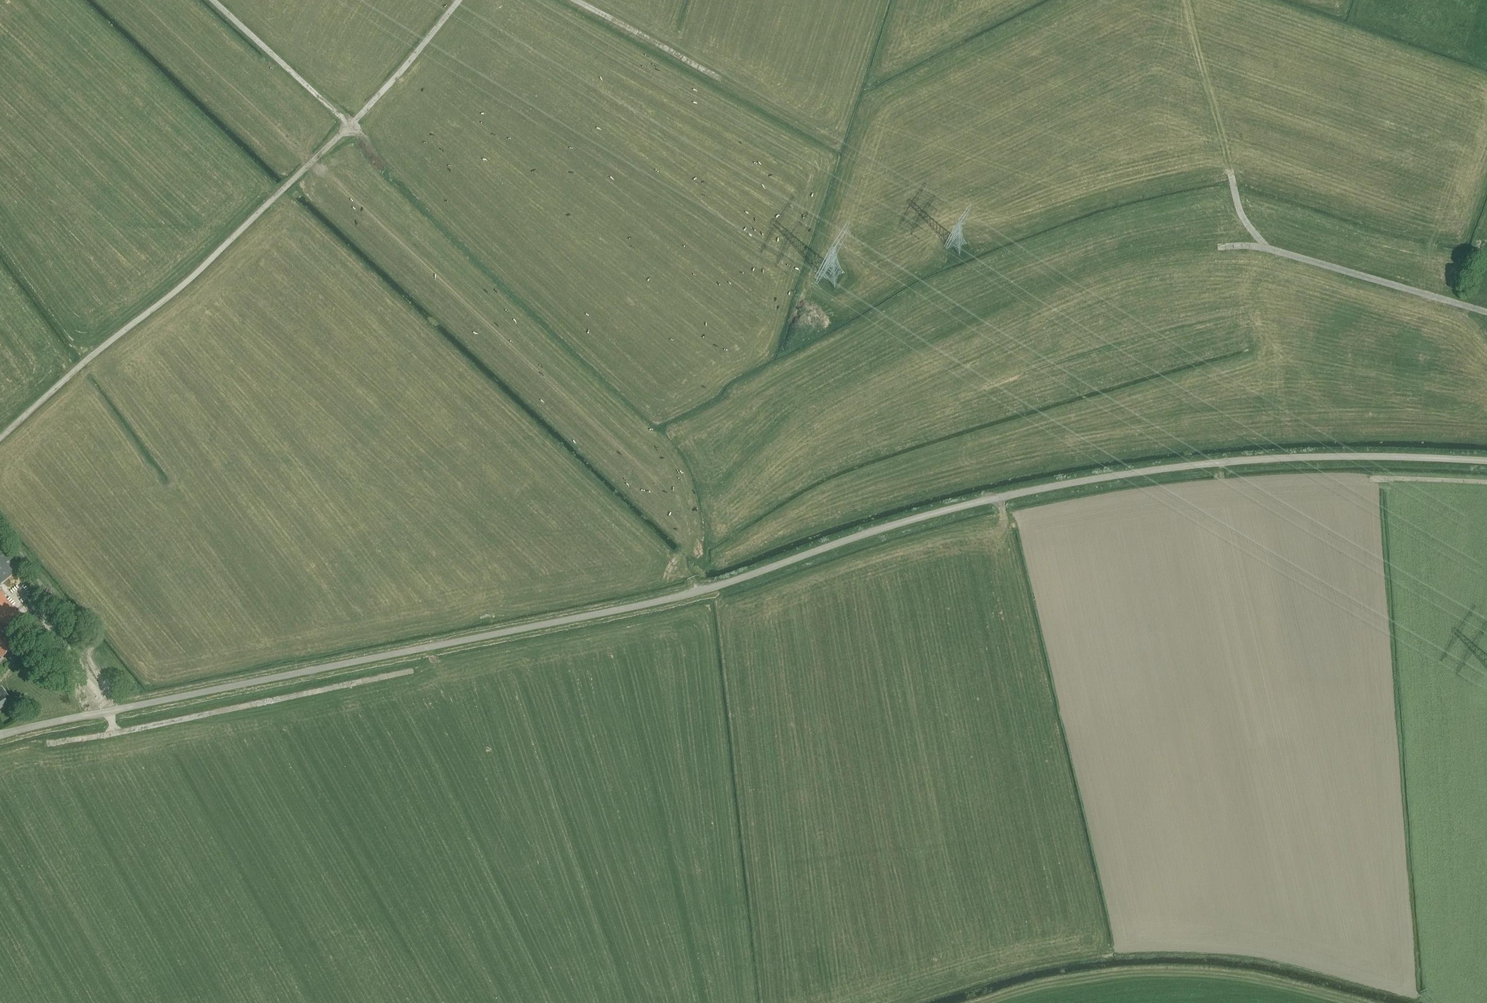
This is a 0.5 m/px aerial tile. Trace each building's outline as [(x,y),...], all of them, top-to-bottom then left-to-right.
[(18,569),(0,548),(0,585),(18,569)] [(18,615),(0,592),(0,630),(18,615)] [(1,658),(14,647),(0,631),(0,657),(1,658)] [(336,691),(346,689),(344,683),(335,685),(336,691)] [(0,687),(0,709),(7,704),(6,703),(10,700),(0,687)]
